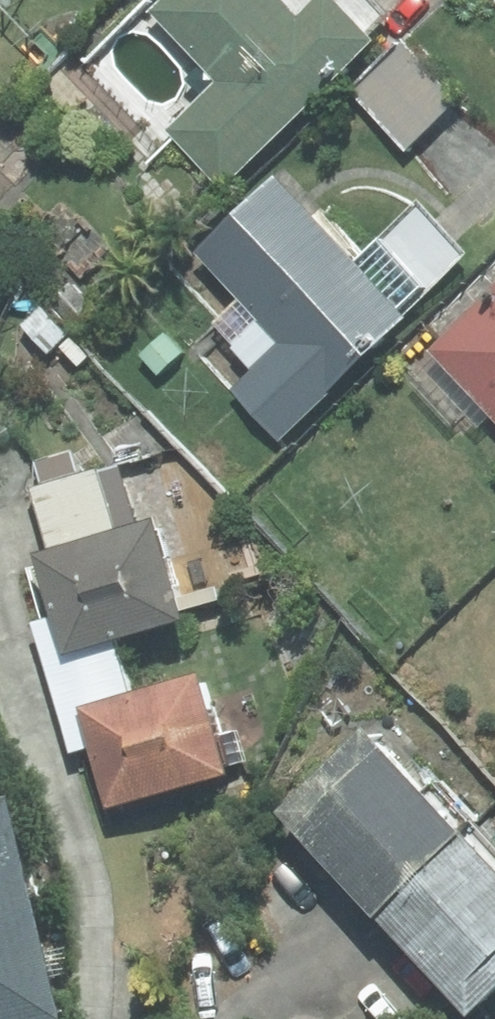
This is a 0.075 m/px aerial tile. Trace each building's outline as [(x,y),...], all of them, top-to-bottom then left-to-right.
[(394,17),(378,0),(167,0),(154,13),(221,81),(170,129),(222,183),(394,17)] [(457,97),(402,42),(350,93),(405,149),(457,97)] [(231,388),(276,434),(463,255),(415,205),(356,262),(272,176),(193,253),(236,297),(208,324),(251,369),(231,388)] [(429,350),(494,419),(494,286),(429,350)] [(30,488),(47,549),(135,524),(118,464),(30,488)] [(52,617),(62,652),(113,637),(177,618),(148,520),(135,524),(47,549),(33,553),(52,617)] [(52,617),(32,623),(68,754),(88,749),(77,708),(128,693),(113,637),(62,652),(52,617)] [(128,693),(77,708),(105,804),(221,771),(194,675),(128,693)] [(362,736),(281,811),(375,912),(457,836),(362,736)] [(4,799),(0,800),(0,1018),(56,1018),(4,799)] [(375,912),(463,1005),(494,975),(494,877),(457,836),(375,912)]
